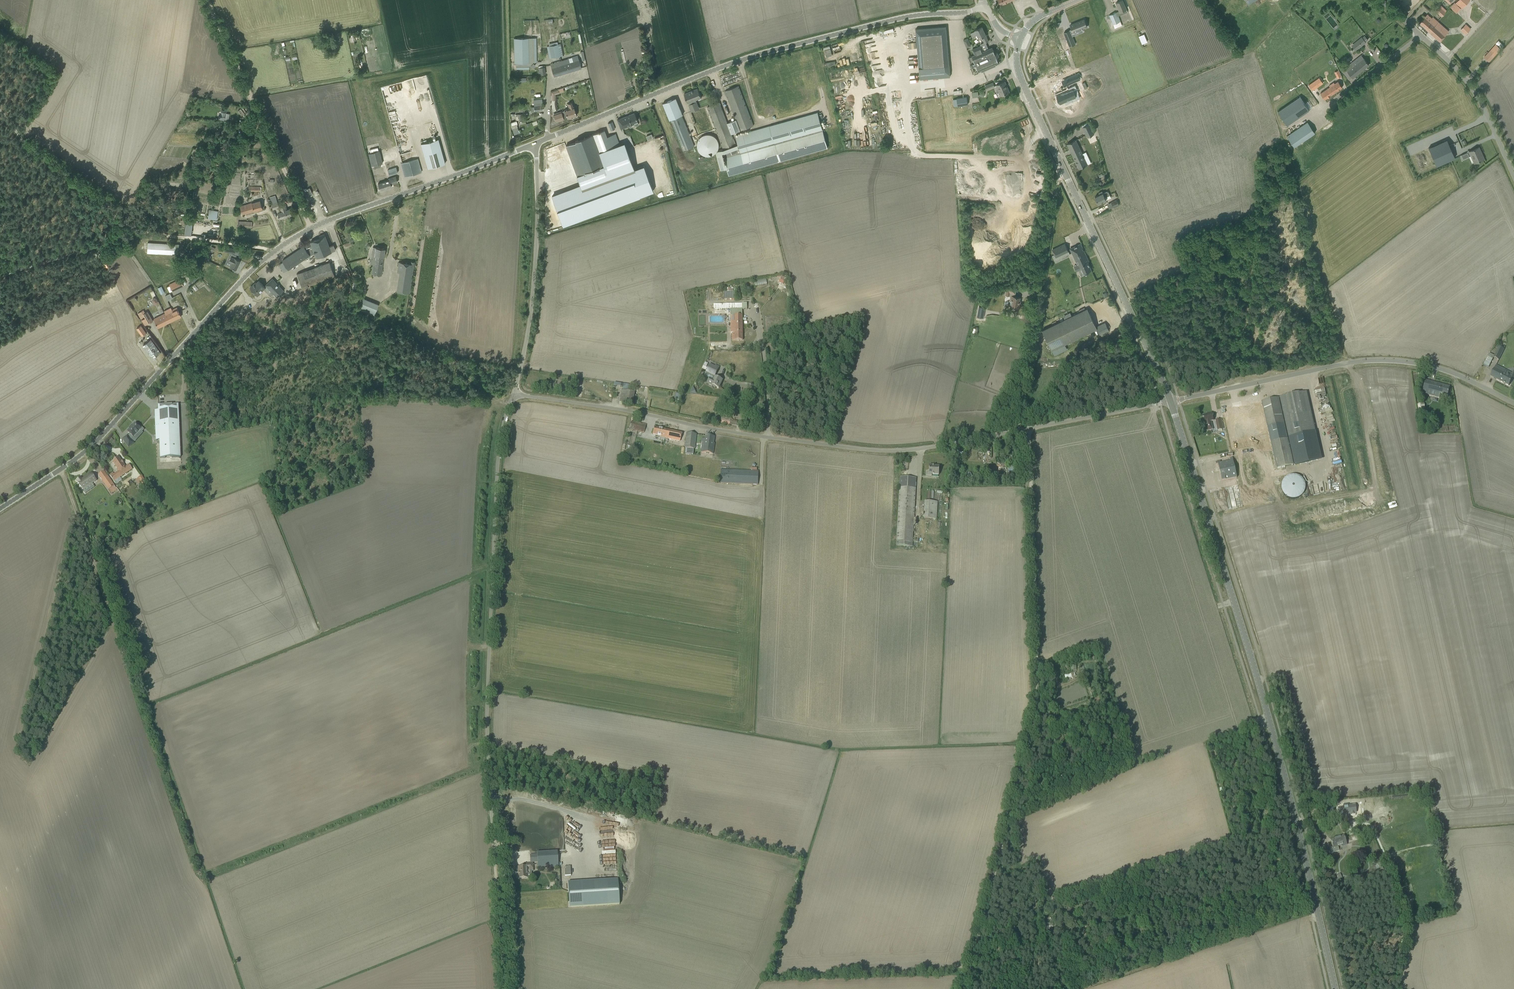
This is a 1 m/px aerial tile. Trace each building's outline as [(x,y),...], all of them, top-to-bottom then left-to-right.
[(1127,12),(1122,0),(1116,3),(1119,11),(1116,12),(1118,16),(1123,14),(1127,12)] [(1450,7),(1455,12),(1460,7),(1462,9),(1470,0),(1458,0),(1455,3),(1450,7)] [(1436,11),(1442,17),(1447,11),(1441,6),(1436,11)] [(1121,23),(1118,16),(1116,12),(1109,15),(1111,20),(1114,26),(1121,23)] [(1425,29),(1429,32),(1433,28),(1432,27),(1438,21),(1433,17),(1431,19),(1429,20),(1425,17),(1419,23),(1426,29),(1425,29)] [(1070,31),(1064,33),(1070,47),(1076,44),(1071,33),(1087,27),(1084,20),(1070,25),(1072,31),(1070,32),(1070,31)] [(1433,28),(1429,32),(1439,41),(1445,35),(1443,33),(1447,29),(1438,21),(1432,27),(1433,28)] [(1461,29),(1466,34),(1470,29),(1465,24),(1461,29)] [(916,29),(920,79),(950,77),(946,26),(916,29)] [(970,33),(972,37),(977,35),(979,38),(982,37),(985,44),(988,42),(985,35),(986,35),(982,27),(975,30),(975,31),(970,33)] [(1139,36),(1142,44),(1147,42),(1143,34),(1139,36)] [(1362,37),(1352,45),(1356,50),(1366,42),(1368,40),(1364,36),(1362,38),(1362,37)] [(516,67),(532,66),(533,67),(535,65),(534,64),(534,38),(514,38),(514,63),(516,63),(516,67)] [(560,56),(558,44),(549,46),(551,58),(560,56)] [(972,49),(975,55),(984,51),(981,46),(972,49)] [(975,55),(969,57),(971,64),(970,64),(971,67),(976,65),(978,71),(999,63),(996,57),(999,56),(997,52),(996,53),(995,51),(994,51),(992,47),(984,51),(975,55)] [(1484,57),(1489,61),(1495,54),(1491,50),(1484,57)] [(1352,78),(1369,65),(1363,58),(1361,55),(1345,68),(1352,78)] [(550,64),(554,76),(581,68),(577,56),(550,64)] [(1333,75),(1335,79),(1337,78),(1341,77),(1338,71),(1334,72),(1335,74),(1333,75)] [(1077,74),(1067,78),(1069,84),(1080,80),(1077,74)] [(1308,85),(1310,87),(1307,88),(1309,91),(1311,89),(1312,91),(1323,83),(1319,78),(1308,85)] [(1009,92),(1005,81),(996,85),(997,88),(996,88),(996,90),(997,92),(998,92),(999,92),(1001,96),(1009,92)] [(1320,93),(1325,99),(1342,87),(1338,81),(1335,84),(1334,83),(1333,82),(1328,85),(1329,87),(1320,93)] [(1069,90),(1057,95),(1060,103),(1065,101),(1066,103),(1072,101),(1070,96),(1078,93),(1075,85),(1068,88),(1069,90)] [(738,86),(725,91),(726,94),(727,95),(736,119),(740,131),(753,125),(738,86)] [(701,98),(698,88),(684,94),(688,103),(701,98)] [(957,98),(958,106),(968,104),(967,97),(957,98)] [(1278,112),(1287,125),(1309,110),(1300,97),(1278,112)] [(670,120),(682,115),(683,114),(676,98),(663,103),(670,120)] [(554,114),(556,121),(567,118),(568,118),(577,115),(572,102),(568,104),(569,108),(564,109),(565,110),(554,114)] [(719,102),(707,107),(709,112),(726,156),(738,152),(737,148),(731,134),(727,123),(721,107),(719,102)] [(718,151),(716,154),(721,170),(727,169),(728,168),(730,176),(828,148),(827,148),(822,130),(818,112),(736,135),(740,147),(737,148),(738,152),(726,156),(726,157),(725,158),(723,149),(718,151)] [(617,120),(621,129),(629,126),(629,124),(637,121),(634,113),(617,120)] [(670,120),(683,150),(694,146),(682,115),(670,120)] [(736,119),(727,123),(731,134),(740,131),(736,119)] [(516,120),(512,122),(513,125),(511,125),(514,135),(520,133),(516,120)] [(1294,147),(1315,133),(1307,122),(1287,136),(1294,147)] [(1082,128),(1087,138),(1095,134),(1090,124),(1082,128)] [(604,130),(592,134),(599,152),(619,145),(615,134),(607,137),(604,130)] [(575,142),(566,145),(577,175),(604,165),(599,152),(592,134),(575,141),(575,142)] [(699,137),(699,138),(698,139),(697,140),(697,141),(697,142),(697,143),(696,144),(696,145),(696,146),(697,147),(697,148),(697,149),(698,150),(698,151),(699,152),(700,153),(701,154),(702,155),(703,155),(704,156),(706,156),(707,156),(708,156),(710,156),(711,155),(712,155),(713,155),(714,154),(715,153),(716,152),(717,152),(717,151),(717,150),(718,150),(718,149),(718,148),(718,147),(719,146),(719,145),(719,144),(718,143),(718,142),(718,141),(718,140),(717,139),(717,138),(716,138),(716,137),(715,137),(715,136),(714,136),(713,135),(712,135),(711,134),(710,134),(709,134),(708,134),(707,134),(706,134),(705,134),(704,134),(703,135),(702,135),(701,136),(700,137),(699,137)] [(445,163),(438,139),(421,144),(428,168),(445,163)] [(1447,139),(1428,148),(1437,166),(1455,158),(1447,139)] [(1067,144),(1079,169),(1087,165),(1076,140),(1067,144)] [(551,150),(560,177),(574,173),(566,145),(551,150)] [(1473,155),(1476,162),(1484,159),(1479,147),(1461,155),(1463,159),(1473,155)] [(370,152),(372,165),(384,163),(381,150),(370,152)] [(421,172),(418,159),(401,164),(404,176),(421,172)] [(387,170),(389,175),(398,172),(396,167),(395,167),(395,164),(392,165),(393,168),(387,170)] [(1457,166),(1451,169),(1455,177),(1461,175),(1457,166)] [(557,194),(552,196),(563,226),(639,197),(630,171),(596,183),(593,189),(587,187),(582,189),(558,197),(557,194)] [(389,180),(378,184),(380,190),(391,186),(391,185),(397,183),(395,176),(388,178),(389,180)] [(1111,197),(1108,190),(1103,193),(1102,191),(1098,193),(1099,194),(1095,197),(1098,204),(1111,197)] [(240,206),(242,214),(263,209),(260,200),(240,206)] [(276,208),(279,218),(291,215),(290,209),(287,210),(285,205),(279,207),(278,202),(271,204),(273,209),(276,208)] [(209,218),(216,219),(217,213),(212,212),(212,211),(210,211),(209,218)] [(186,234),(193,235),(194,220),(186,220),(186,234)] [(307,244),(304,247),(304,246),(282,261),(283,262),(279,265),(284,272),(288,269),(309,255),(314,252),(317,257),(331,252),(335,250),(333,244),(329,246),(324,234),(319,236),(320,238),(311,242),(311,243),(307,244)] [(148,242),(147,253),(178,255),(178,253),(181,253),(181,247),(179,247),(179,244),(148,242)] [(1069,252),(1065,244),(1052,250),(1054,255),(1053,256),(1054,259),(1056,258),(1069,252)] [(1091,270),(1088,263),(1084,255),(1085,255),(1083,250),(1083,251),(1081,248),(1082,248),(1080,244),(1070,249),(1073,256),(1075,255),(1079,264),(1078,265),(1080,269),(1082,269),(1084,273),(1086,272),(1086,273),(1087,272),(1086,272),(1091,270)] [(382,269),(384,257),(385,249),(376,247),(373,247),(372,255),(375,256),(372,274),(382,276),(383,269),(382,269)] [(230,267),(236,270),(241,260),(235,258),(236,255),(232,253),(228,261),(232,262),(230,267)] [(340,270),(337,260),(329,262),(303,272),(308,285),(334,276),(333,272),(340,270)] [(409,293),(413,264),(398,262),(397,267),(401,267),(397,291),(409,293)] [(781,276),(777,288),(784,290),(788,278),(781,276)] [(184,285),(181,279),(169,285),(172,291),(184,285)] [(283,291),(276,282),(272,279),(266,285),(267,286),(265,287),(259,281),(256,283),(256,282),(250,288),(258,297),(262,292),(264,290),(271,297),(273,294),(277,298),(283,291)] [(1019,300),(1020,297),(1013,296),(1014,293),(1015,294),(1016,287),(1011,286),(1007,286),(1005,295),(1010,296),(1010,300),(1008,303),(1009,305),(1008,306),(1014,307),(1019,308),(1020,303),(1020,301),(1019,300)] [(358,309),(374,316),(379,304),(363,298),(358,309)] [(699,310),(698,310),(698,319),(699,321),(706,321),(706,310),(714,310),(714,326),(718,326),(718,323),(731,323),(731,333),(732,333),(732,340),(743,340),(742,310),(747,310),(747,303),(742,303),(742,304),(714,305),(714,304),(699,304),(699,310)] [(181,316),(177,307),(172,310),(171,307),(164,311),(165,313),(164,314),(169,323),(181,316)] [(1065,319),(1042,330),(1051,350),(1065,343),(1076,338),(1097,328),(1096,327),(1088,309),(1087,309),(1072,316),(1069,317),(1065,319)] [(153,321),(147,312),(143,314),(141,311),(138,313),(141,319),(144,316),(145,318),(148,324),(153,321)] [(169,323),(164,314),(154,319),(158,328),(169,323)] [(1105,322),(1096,327),(1097,328),(1100,335),(1109,331),(1106,324),(1105,322)] [(136,328),(142,336),(146,333),(141,325),(136,328)] [(160,353),(151,340),(143,345),(152,359),(160,353)] [(1494,357),(1499,360),(1505,347),(1503,346),(1502,348),(1499,347),(1494,357)] [(1493,359),(1487,356),(1483,364),(1489,367),(1493,359)] [(706,371),(715,375),(719,368),(710,364),(706,371)] [(1509,386),(1513,378),(1513,371),(1511,375),(1509,374),(1508,375),(1504,373),(1505,370),(1496,365),(1490,376),(1509,386)] [(713,381),(709,379),(707,382),(718,388),(722,380),(714,377),(713,381)] [(1422,393),(1439,398),(1440,394),(1447,396),(1449,387),(1425,381),(1422,393)] [(632,392),(633,385),(623,384),(623,385),(620,385),(620,387),(623,387),(623,390),(621,390),(619,402),(632,404),(634,392),(632,392)] [(1311,392),(1313,401),(1324,399),(1322,389),(1311,392)] [(1299,393),(1280,398),(1289,438),(1308,434),(1300,399),(1307,397),(1306,392),(1299,394),(1299,393)] [(1278,398),(1262,402),(1271,443),(1287,440),(1287,438),(1279,403),(1278,398)] [(155,425),(159,425),(160,458),(180,457),(178,404),(160,405),(161,407),(158,408),(158,410),(154,410),(155,425)] [(1212,429),(1211,421),(1213,421),(1211,413),(1208,414),(1208,415),(1202,416),(1204,423),(1206,431),(1212,429)] [(730,424),(737,425),(737,421),(731,420),(731,418),(721,417),(720,423),(730,424)] [(629,429),(644,432),(646,425),(631,421),(629,429)] [(139,427),(135,423),(132,426),(131,425),(128,428),(129,429),(127,432),(130,434),(128,436),(128,435),(122,439),(128,447),(134,443),(131,439),(133,437),(139,430),(142,432),(144,430),(140,426),(139,427)] [(675,440),(680,441),(682,433),(654,427),(652,434),(657,435),(665,437),(665,438),(675,440)] [(1289,438),(1287,438),(1287,440),(1293,465),(1321,459),(1315,432),(1308,434),(1289,438)] [(684,448),(694,449),(696,434),(686,433),(684,448)] [(712,450),(714,437),(705,435),(704,442),(702,442),(701,452),(712,454),(713,450),(712,450)] [(1287,440),(1271,443),(1276,469),(1293,465),(1287,440)] [(109,475),(112,479),(114,482),(132,469),(129,464),(125,467),(119,457),(112,462),(119,471),(114,474),(113,473),(109,475)] [(1220,461),(1215,462),(1216,464),(1218,464),(1222,481),(1236,478),(1233,460),(1232,458),(1230,458),(1230,461),(1221,463),(1220,461)] [(926,476),(932,476),(932,475),(939,475),(939,466),(932,466),(933,465),(929,464),(929,471),(926,471),(926,476)] [(720,483),(758,484),(758,471),(721,470),(720,483)] [(82,479),(80,477),(76,480),(83,490),(96,480),(91,473),(82,479)] [(115,485),(108,475),(102,480),(111,493),(117,489),(117,488),(116,488),(114,486),(115,485)] [(1282,490),(1283,493),(1285,496),(1287,497),(1290,499),(1293,499),(1296,499),(1299,498),(1301,496),(1303,494),(1305,491),(1305,488),(1305,485),(1304,482),(1303,479),(1300,477),(1298,476),(1295,475),(1292,475),(1289,475),(1286,477),(1284,479),(1282,482),(1281,484),(1281,487),(1282,490)] [(138,478),(145,488),(148,485),(141,476),(138,478)] [(913,529),(915,493),(916,488),(916,478),(900,477),(899,487),(899,492),(897,541),(896,546),(912,546),(913,542),(913,539),(913,529)] [(925,501),(924,518),(937,519),(937,502),(925,501)] [(1349,804),(1344,805),(1345,814),(1352,813),(1352,814),(1355,814),(1355,813),(1357,813),(1356,805),(1349,805),(1349,804)] [(1334,814),(1333,806),(1321,807),(1322,815),(1334,814)] [(517,810),(519,839),(533,838),(531,809),(517,810)] [(541,816),(543,836),(584,833),(583,814),(541,816)] [(1347,844),(1344,836),(1331,840),(1333,847),(1331,848),(1332,853),(1333,853),(1339,850),(1338,846),(1341,845),(1342,846),(1347,844)] [(537,852),(538,868),(558,867),(557,851),(537,852)] [(1380,868),(1386,866),(1383,860),(1377,863),(1380,868)] [(523,867),(518,867),(518,878),(527,878),(527,869),(533,868),(532,864),(523,864),(523,867)] [(619,904),(618,879),(568,882),(569,907),(619,904)]
